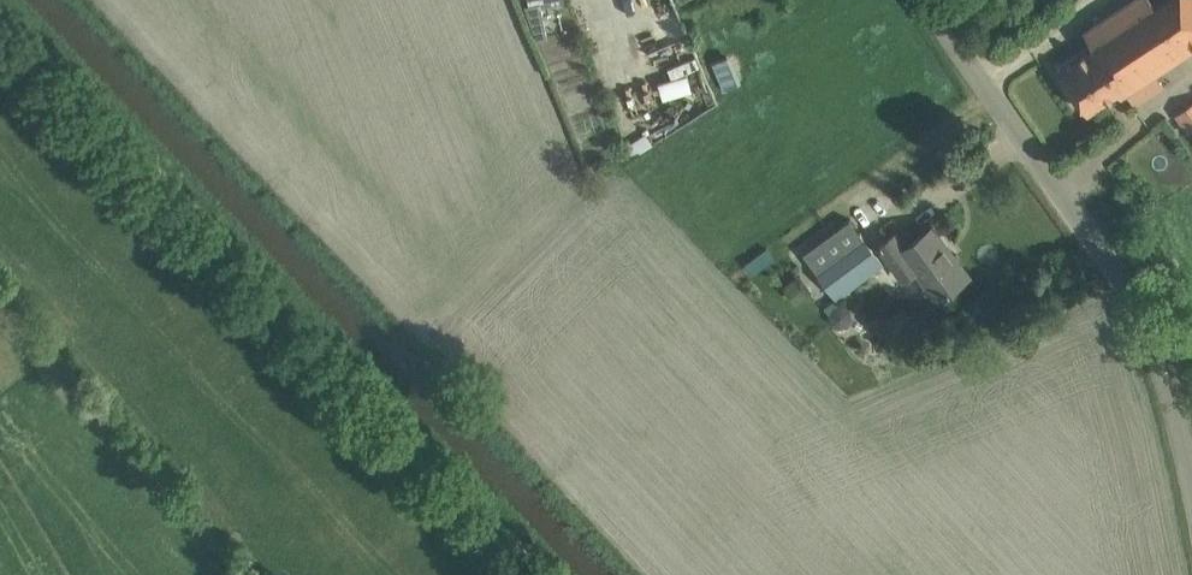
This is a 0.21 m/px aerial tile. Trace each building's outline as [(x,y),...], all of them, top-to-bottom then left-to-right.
[(1061,69),(1088,110),(1118,90),(1121,95),(1126,91),(1152,74),(1191,48),(1191,0),(1161,0),(1156,3),(1155,0),(1130,0),(1085,30),(1096,46),(1061,69)] [(692,71),(662,79),(666,97),(697,89),(692,71)] [(1191,133),(1191,104),(1177,112),(1190,134),(1191,133)] [(906,245),(897,232),(879,245),(903,277),(917,267),(938,296),(967,275),(946,245),(948,244),(933,225),(906,245)] [(837,296),(883,263),(861,232),(815,266),(837,296)] [(213,243),(203,253),(217,268),(228,259),(213,243)]
